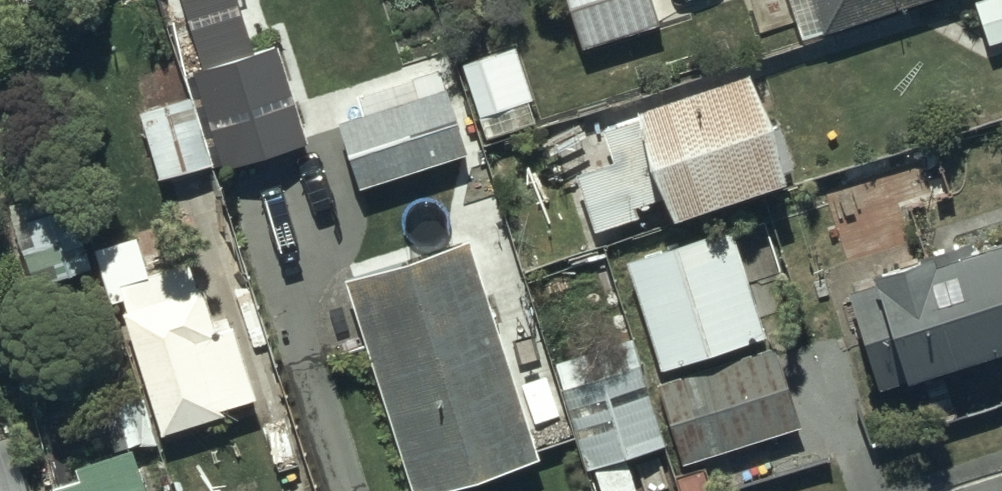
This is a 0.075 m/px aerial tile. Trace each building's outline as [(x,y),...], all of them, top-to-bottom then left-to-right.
[(222,166),(309,139),(280,44),(254,52),(238,0),(184,0),(204,65),(192,69),(222,166)] [(644,0),(558,0),(565,22),(540,30),(551,65),(583,55),(581,50),(653,27),(644,0)] [(816,35),(928,0),(805,0),(816,35)] [(969,4),(982,45),(1001,39),(1001,0),(983,0),(969,4)] [(533,124),(510,51),(458,68),(482,141),(533,124)] [(207,165),(177,62),(128,76),(138,111),(132,112),(151,180),(207,165)] [(434,73),(350,97),(357,118),(332,126),(351,189),(459,157),(434,73)] [(751,133),(730,76),(626,114),(628,121),(595,133),(606,164),(569,178),(590,236),(651,214),(656,227),(771,185),(770,181),(794,172),(777,124),(751,133)] [(7,205),(30,288),(94,270),(70,187),(7,205)] [(755,341),(722,232),(617,264),(650,373),(755,341)] [(97,248),(108,286),(149,274),(138,236),(97,248)] [(871,287),(851,294),(881,385),(902,378),(905,386),(1001,354),(1001,243),(976,251),(973,241),(867,275),(871,287)] [(337,283),(404,490),(437,490),(528,462),(458,244),(337,283)] [(214,324),(192,263),(122,288),(129,308),(119,312),(149,397),(117,408),(132,450),(227,416),(225,410),(258,398),(229,319),(214,324)] [(663,445),(627,338),(548,364),(584,471),(663,445)] [(769,348),(654,384),(680,469),(786,436),(796,467),(862,447),(844,389),(787,407),(769,348)] [(12,439),(0,443),(0,490),(27,490),(12,439)] [(131,451),(80,469),(85,482),(57,490),(145,490),(131,451)]
